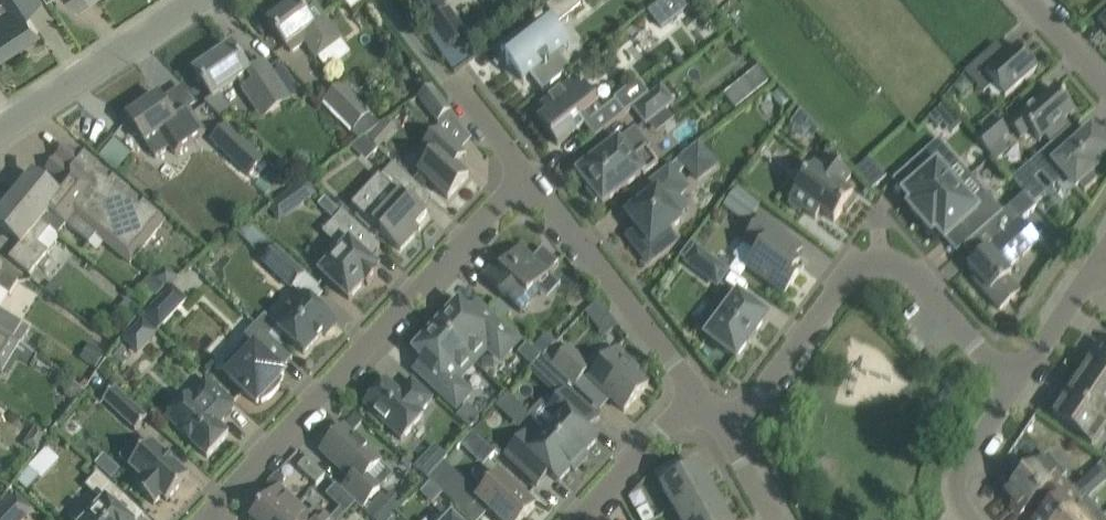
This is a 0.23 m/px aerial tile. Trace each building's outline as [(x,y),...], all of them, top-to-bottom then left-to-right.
[(18,41),(19,43),(39,30),(24,7),(35,0),(6,0),(10,6),(0,13),(0,53),(18,41)] [(350,11),(366,1),(365,0),(343,0),(350,11)] [(581,0),(556,0),(547,6),(559,21),(583,2),(581,0)] [(647,14),(660,30),(691,6),(686,0),(665,0),(647,14)] [(296,1),(268,22),(281,40),(286,47),(291,54),(307,43),(319,58),(328,71),(350,54),(341,42),(343,40),(314,1),(303,9),(296,1)] [(431,22),(450,50),(468,37),(449,10),(431,22)] [(568,70),(555,53),(556,51),(557,49),(557,48),(557,45),(558,43),(558,41),(557,39),(557,37),(556,36),(556,34),(555,32),(554,30),(555,29),(552,26),(550,28),(546,24),(547,23),(546,22),(502,53),(504,56),(506,54),(510,59),(506,62),(509,65),(510,65),(522,81),(533,72),(545,87),(542,90),(543,92),(572,69),(571,68),(568,70)] [(985,56),(968,70),(978,81),(985,75),(994,85),(1006,98),(1021,84),(1038,69),(1018,46),(1008,55),(995,67),(985,56)] [(262,120),(291,101),(267,67),(252,77),(248,72),(249,72),(244,65),(232,47),(195,72),(213,98),(238,81),(243,88),(241,89),(262,120)] [(579,80),(601,63),(594,53),(572,70),(579,80)] [(753,73),(725,95),(735,109),(736,110),(771,83),(763,73),(759,68),(753,73)] [(547,114),(538,121),(557,146),(572,134),(585,124),(589,121),(599,135),(626,114),(616,101),(602,111),(599,107),(600,106),(582,84),(579,85),(575,80),(541,107),(547,114)] [(342,83),(323,101),(353,132),(351,134),(358,140),(350,147),(351,147),(359,141),(380,126),(370,115),(372,113),(342,83)] [(658,89),(656,90),(633,108),(632,109),(646,126),(676,104),(662,86),(658,89)] [(419,97),(438,121),(451,111),(432,87),(419,97)] [(778,90),(771,96),(782,108),(789,102),(778,90)] [(1039,141),(1058,125),(1074,111),(1056,90),(1043,101),(1040,98),(1010,125),(1021,138),(1030,131),(1039,141)] [(189,109),(175,119),(159,97),(128,118),(155,158),(170,147),(175,154),(206,134),(189,109)] [(948,137),(964,123),(946,102),(930,116),(948,137)] [(802,110),(798,116),(806,122),(807,121),(812,124),(811,126),(820,132),(821,131),(802,110)] [(976,138),(988,151),(996,161),(1010,149),(1001,139),(1008,133),(997,120),(976,138)] [(249,177),(265,160),(226,124),(210,141),(249,177)] [(659,164),(647,149),(650,147),(635,129),(579,173),(591,188),(586,192),(595,203),(600,200),(603,204),(642,174),(644,176),(659,164)] [(447,157),(450,155),(457,146),(440,130),(422,148),(432,158),(419,172),(448,199),(469,177),(447,157)] [(1032,162),(1042,174),(1054,188),(1066,177),(1076,189),(1080,186),(1085,192),(1097,180),(1092,175),(1096,171),(1092,167),(1105,154),(1105,145),(1105,143),(1102,140),(1099,137),(1096,134),(1092,131),(1076,146),(1074,147),(1072,144),(1062,152),(1054,143),(1032,162)] [(919,181),(904,194),(913,204),(910,207),(921,220),(958,187),(971,176),(939,140),(908,168),(919,181)] [(700,142),(679,158),(672,164),(679,172),(686,167),(697,182),(718,167),(700,142)] [(51,184),(58,190),(59,189),(80,208),(75,213),(81,218),(79,221),(88,229),(89,228),(96,235),(130,263),(165,221),(80,150),(75,155),(65,147),(57,157),(62,161),(52,173),(57,177),(51,184)] [(290,162),(292,172),(301,176),(309,169),(307,160),(297,156),(290,162)] [(792,201),(789,206),(800,214),(804,210),(816,219),(821,212),(834,221),(843,210),(847,213),(857,199),(842,188),(852,176),(826,157),(816,169),(814,167),(811,171),(808,169),(794,187),(797,190),(790,199),(792,201)] [(871,161),(862,169),(877,186),(886,179),(871,161)] [(380,193),(361,214),(384,235),(400,250),(415,235),(410,231),(416,225),(428,212),(412,198),(408,202),(402,196),(415,182),(394,163),(381,177),(379,175),(371,184),(380,193)] [(670,166),(646,184),(647,186),(649,184),(656,193),(629,215),(638,227),(632,231),(639,239),(634,243),(649,263),(678,240),(670,230),(680,222),(678,219),(683,215),(671,200),(687,188),(670,166)] [(1023,171),(1012,180),(1022,190),(1032,182),(1023,171)] [(33,175),(14,199),(57,234),(66,224),(89,244),(96,235),(89,228),(88,229),(79,221),(81,218),(75,213),(80,208),(59,189),(58,190),(56,193),(33,175)] [(958,187),(921,220),(933,234),(937,230),(945,240),(960,227),(972,240),(985,229),(1003,213),(971,176),(958,187)] [(306,180),(268,207),(278,222),(317,195),(306,180)] [(738,187),(724,206),(733,213),(738,206),(752,216),(761,204),(738,187)] [(996,243),(969,267),(978,278),(975,281),(1000,310),(1021,292),(1008,278),(1012,275),(1007,269),(1039,241),(1037,238),(1022,221),(1037,207),(1025,193),(1008,208),(1003,213),(985,229),(996,243)] [(325,197),(318,205),(330,216),(336,208),(325,197)] [(26,272),(29,274),(52,247),(60,237),(57,234),(14,199),(0,215),(0,228),(20,244),(9,258),(26,272)] [(380,247),(364,232),(342,212),(323,233),(335,244),(330,250),(337,257),(321,274),(333,285),(349,300),(365,283),(368,286),(378,275),(375,272),(378,269),(368,260),(380,247)] [(759,252),(748,267),(785,295),(805,268),(794,260),(803,249),(762,218),(745,241),(759,252)] [(306,274),(277,247),(248,221),(236,231),(266,259),(263,262),(292,289),(306,274)] [(1049,228),(1037,238),(1039,241),(1055,259),(1064,246),(1049,228)] [(692,241),(680,257),(717,285),(729,269),(692,241)] [(495,265),(483,277),(521,313),(533,300),(528,296),(549,273),(559,263),(543,248),(533,259),(521,247),(500,269),(495,265)] [(9,295),(18,281),(1,270),(2,269),(0,268),(0,289),(9,295)] [(165,268),(156,279),(168,288),(177,277),(165,268)] [(144,306),(155,294),(143,283),(132,295),(144,306)] [(171,287),(143,316),(158,329),(185,300),(171,287)] [(275,327),(288,339),(304,354),(323,333),(326,336),(337,324),(305,294),(275,327)] [(739,295),(725,314),(714,306),(699,326),(710,334),(707,337),(736,359),(768,317),(739,295)] [(128,298),(120,307),(132,316),(139,307),(128,298)] [(437,328),(472,361),(485,347),(505,358),(520,342),(502,325),(478,303),(469,312),(459,303),(458,304),(455,301),(444,314),(447,317),(437,328)] [(2,332),(13,339),(22,324),(1,310),(0,311),(0,331),(2,332)] [(143,321),(124,342),(138,354),(156,334),(143,321)] [(228,377),(241,389),(257,404),(260,401),(262,403),(265,401),(268,399),(271,397),(274,395),(276,392),(278,389),(280,386),(282,383),(283,380),(281,378),(284,375),(264,356),(276,343),(260,328),(256,324),(243,338),(251,346),(244,354),(239,349),(223,366),(231,373),(228,377)] [(415,371),(416,372),(438,392),(457,410),(467,398),(455,379),(472,361),(437,328),(426,339),(423,336),(412,348),(415,351),(414,352),(424,361),(415,371)] [(2,373),(9,377),(20,359),(28,364),(34,355),(20,345),(21,343),(13,339),(2,332),(0,334),(0,372),(2,373)] [(95,368),(106,353),(90,343),(80,358),(95,368)] [(1105,395),(1105,347),(1102,344),(1092,359),(1095,360),(1082,379),(1105,395)] [(617,349),(602,365),(589,378),(625,411),(649,385),(628,366),(632,363),(617,349)] [(565,351),(551,366),(556,370),(574,387),(588,372),(566,351),(565,351)] [(1105,423),(1105,395),(1082,379),(1069,399),(1105,423)] [(235,407),(219,392),(206,380),(189,398),(188,397),(167,419),(207,457),(228,435),(215,422),(219,418),(223,421),(235,407)] [(364,405),(381,420),(402,440),(424,415),(421,412),(433,400),(412,380),(400,393),(387,381),(364,405)] [(76,398),(82,389),(73,382),(67,383),(63,389),(64,395),(69,399),(76,398)] [(135,431),(148,417),(115,387),(103,400),(135,431)] [(547,410),(537,421),(548,432),(582,463),(589,455),(586,452),(598,439),(588,430),(601,417),(584,402),(568,387),(547,410)] [(502,410),(518,426),(530,413),(514,397),(502,410)] [(1092,443),(1105,423),(1069,399),(1056,419),(1092,443)] [(354,430),(363,421),(356,414),(347,423),(354,430)] [(46,437),(47,435),(36,427),(24,444),(36,453),(47,438),(46,437)] [(344,427),(321,451),(338,466),(352,480),(342,490),(356,503),(362,509),(380,491),(379,490),(394,474),(382,462),(360,442),(344,427)] [(505,455),(521,470),(537,485),(549,472),(559,481),(571,468),(574,471),(582,463),(548,432),(537,443),(526,433),(505,455)] [(135,486),(138,489),(154,504),(162,496),(167,501),(189,476),(152,442),(129,466),(142,478),(135,486)] [(1050,455),(1007,493),(1024,512),(1038,499),(1048,511),(1070,492),(1060,481),(1064,478),(1067,475),(1050,455)] [(104,456),(95,465),(103,473),(112,464),(111,464),(108,461),(104,456)] [(298,467),(314,482),(317,485),(326,475),(307,457),(298,467)] [(427,480),(428,479),(434,473),(420,460),(413,468),(427,480)] [(675,509),(712,488),(703,473),(701,474),(697,468),(689,473),(682,460),(655,474),(675,509)] [(442,464),(428,479),(460,509),(474,494),(442,464)] [(40,477),(30,466),(16,480),(28,491),(40,477)] [(117,508),(126,499),(110,483),(99,473),(87,486),(104,503),(88,519),(129,519),(117,508)] [(299,504),(281,488),(284,484),(284,479),(277,473),(268,482),(276,490),(249,518),(251,519),(284,519),(299,504)] [(496,516),(500,519),(523,519),(535,507),(501,475),(478,499),(496,516)] [(675,509),(681,519),(703,519),(723,509),(712,488),(675,509)] [(1102,517),(1086,499),(1080,504),(1070,492),(1048,511),(1056,519),(1099,519),(1102,517)] [(34,511),(15,493),(0,509),(0,519),(25,519),(34,511)] [(397,513),(400,510),(382,494),(365,511),(375,519),(390,519),(391,519),(397,513)] [(284,519),(332,519),(316,505),(308,513),(299,504),(284,519)] [(655,519),(648,506),(637,512),(642,519),(654,519),(655,519)] [(723,509),(703,519),(729,519),(723,509)]
